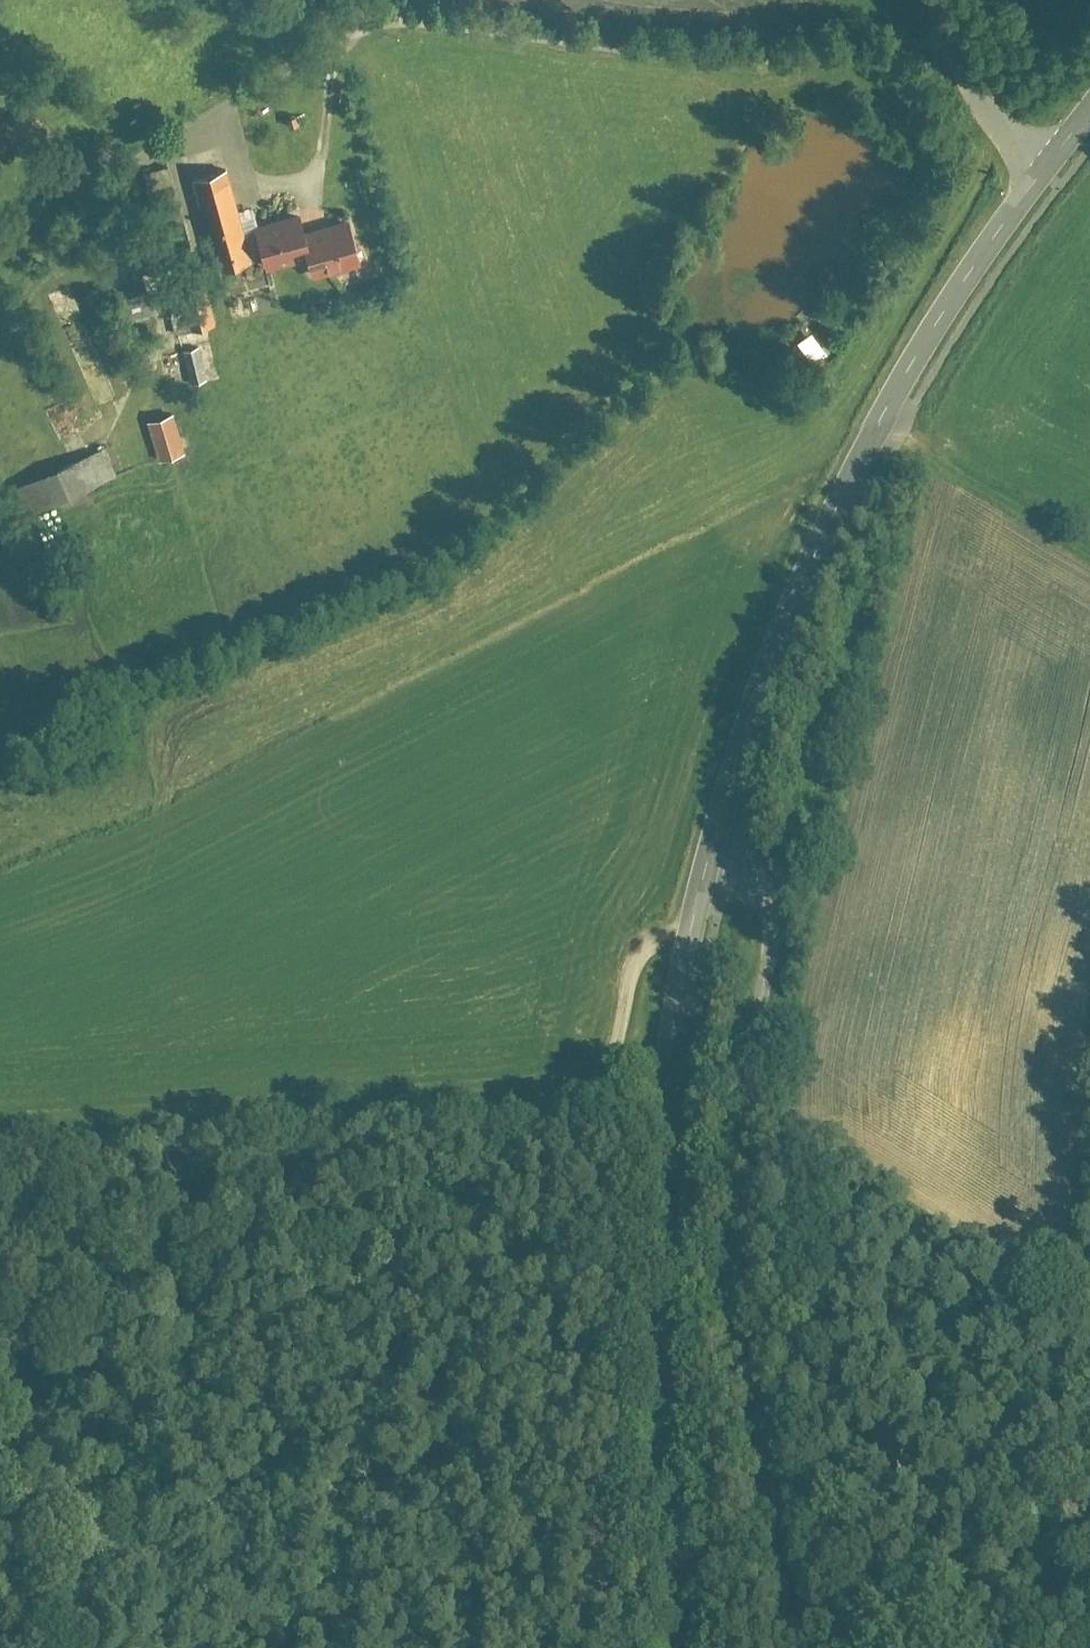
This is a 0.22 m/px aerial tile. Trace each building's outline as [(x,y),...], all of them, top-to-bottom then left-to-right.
[(229,172),(191,181),(214,278),(253,269),(229,172)] [(255,234),(267,275),(300,265),(306,284),(361,267),(348,226),(298,241),(293,223),(255,234)] [(103,247),(124,322),(153,314),(132,239),(103,247)] [(172,291),(184,334),(214,325),(201,283),(172,291)] [(171,421),(148,427),(157,460),(180,454),(171,421)] [(17,487),(29,514),(114,475),(102,448),(17,487)]
